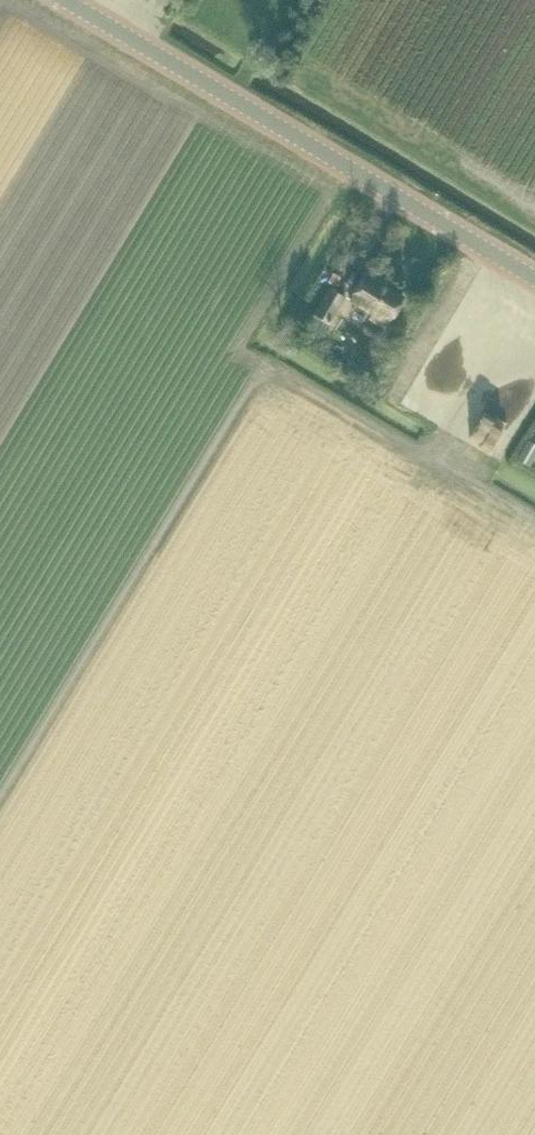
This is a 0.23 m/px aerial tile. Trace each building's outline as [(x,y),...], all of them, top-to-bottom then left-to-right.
[(381,284),(384,279),(368,270),(350,299),(373,313),(370,318),(386,327),(404,298),(381,284)] [(347,297),(331,288),(317,312),(332,321),(347,297)] [(526,445),(519,458),(530,465),(534,456),(534,450),(526,445)]
